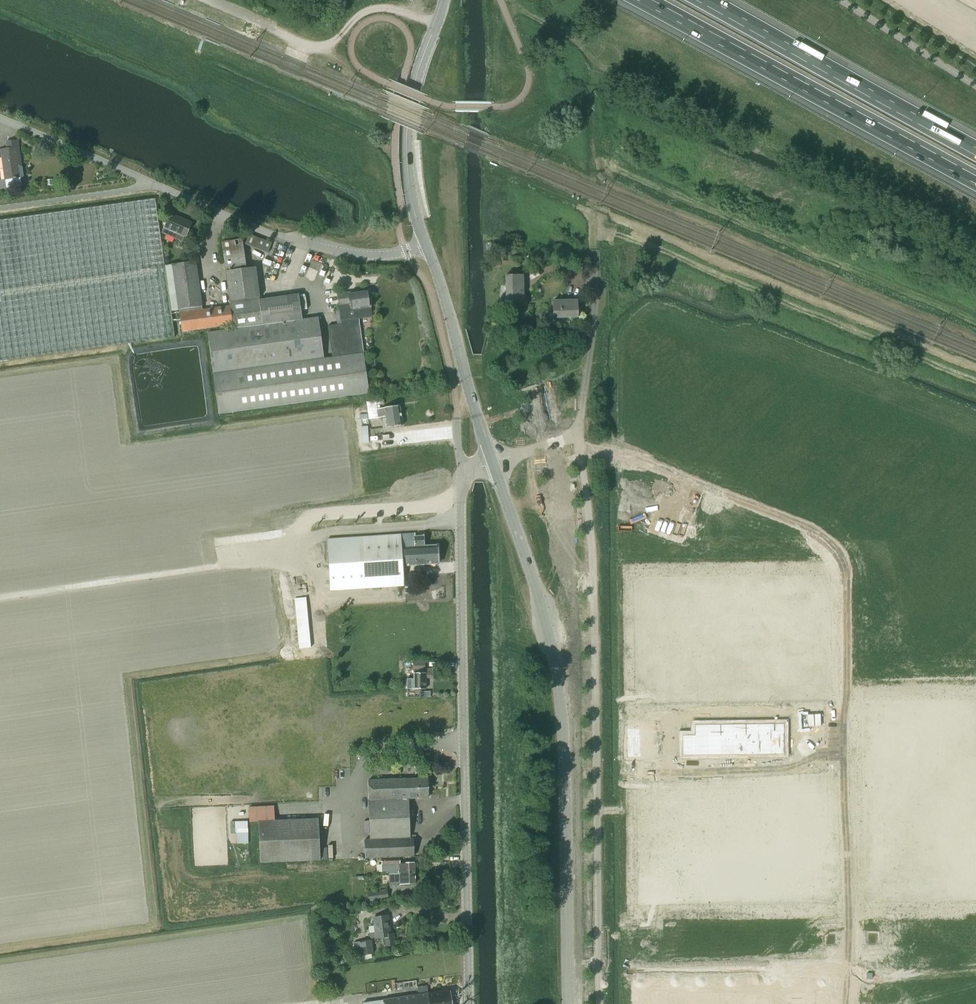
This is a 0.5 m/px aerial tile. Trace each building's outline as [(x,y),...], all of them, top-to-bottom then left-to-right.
[(23,178),(18,140),(6,142),(7,148),(0,149),(0,157),(2,157),(5,180),(23,178)] [(171,311),(165,265),(155,198),(0,220),(0,361),(174,337),(171,311)] [(186,237),(192,223),(170,213),(164,228),(186,237)] [(271,243),(249,234),(245,244),(267,253),(271,243)] [(226,271),(246,269),(242,239),(221,242),(226,271)] [(165,265),(171,311),(178,310),(202,306),(196,261),(172,265),(165,265)] [(234,329),(302,320),(299,294),(260,300),(259,297),(260,297),(256,267),(246,269),(226,271),(230,301),(229,301),(230,306),(232,325),(233,329),(234,329)] [(506,301),(523,300),(523,275),(506,275),(506,301)] [(328,326),(332,358),(364,353),(359,319),(372,317),(371,305),(369,306),(367,292),(345,295),(345,293),(337,294),(342,324),(328,326)] [(578,318),(578,300),(553,301),(553,318),(578,318)] [(182,332),(232,325),(230,306),(179,313),(182,332)] [(233,329),(207,333),(208,338),(219,414),(369,393),(364,353),(332,358),(324,359),(319,317),(306,319),(302,320),(234,329),(233,329)] [(381,399),(367,401),(369,418),(386,416),(387,427),(403,425),(400,406),(385,408),(378,409),(377,405),(382,404),(381,399)] [(403,566),(439,564),(437,545),(424,546),(423,536),(414,536),(414,534),(327,539),(330,590),(404,586),(403,566)] [(311,647),(306,597),(294,599),(299,648),(311,647)] [(432,677),(432,672),(432,671),(425,671),(425,663),(413,664),(414,681),(407,682),(407,689),(414,689),(426,689),(425,677),(432,677)] [(689,734),(674,735),(675,751),(791,750),(790,720),(689,721),(689,734)] [(640,728),(628,728),(628,757),(641,756),(640,728)] [(371,840),(410,838),(409,798),(428,798),(427,778),(368,780),(369,813),(371,840)] [(321,860),(320,860),(318,818),(258,821),(260,863),(321,860)] [(366,858),(414,856),(413,837),(410,838),(371,840),(365,840),(366,858)] [(414,863),(400,863),(400,858),(382,858),(382,872),(389,872),(389,874),(415,873),(414,863)] [(389,874),(390,883),(400,883),(400,884),(415,883),(415,873),(389,874)] [(369,902),(382,900),(389,899),(388,892),(381,893),(368,895),(369,902)] [(393,934),(390,935),(388,916),(373,918),(375,932),(368,933),(369,940),(354,942),(356,956),(361,956),(361,959),(372,958),(371,954),(373,954),(371,939),(382,937),(384,946),(394,945),(393,934)] [(418,1003),(453,1003),(450,990),(417,995),(418,1003)] [(417,995),(363,1003),(418,1003),(417,995)]
